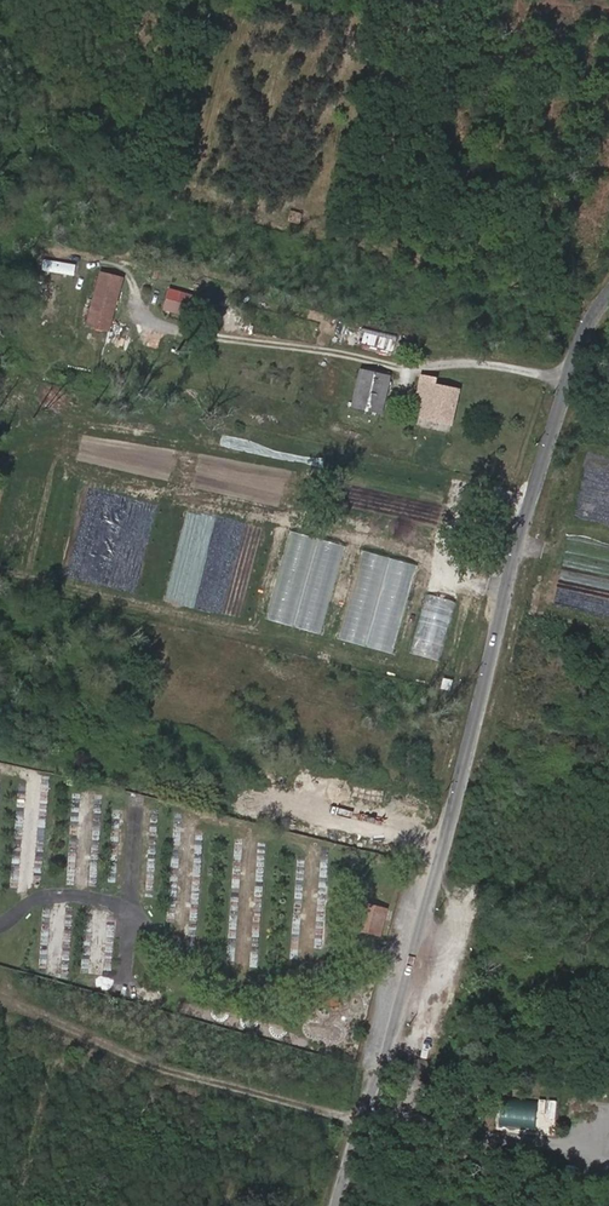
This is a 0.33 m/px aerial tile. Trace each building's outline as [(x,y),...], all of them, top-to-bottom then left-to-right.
[(301,213),(293,211),(292,217),(299,219),(301,213)] [(41,267),(76,274),(78,263),(43,256),(41,267)] [(364,271),(366,263),(357,261),(355,269),(364,271)] [(113,336),(131,278),(103,269),(85,328),(113,336)] [(162,306),(178,311),(185,290),(169,285),(162,306)] [(363,327),(360,341),(391,348),(394,333),(363,327)] [(325,355),(333,358),(335,350),(328,348),(325,355)] [(358,366),(349,405),(381,412),(390,373),(358,366)] [(451,421),(460,388),(432,381),(424,414),(451,421)] [(396,651),(419,563),(364,549),(342,638),(396,651)] [(430,592),(414,651),(443,659),(459,600),(430,592)] [(390,905),(367,901),(360,934),(383,939),(390,905)] [(537,1128),(539,1099),(503,1096),(501,1125),(537,1128)] [(540,1097),(538,1108),(558,1112),(560,1100),(540,1097)]
